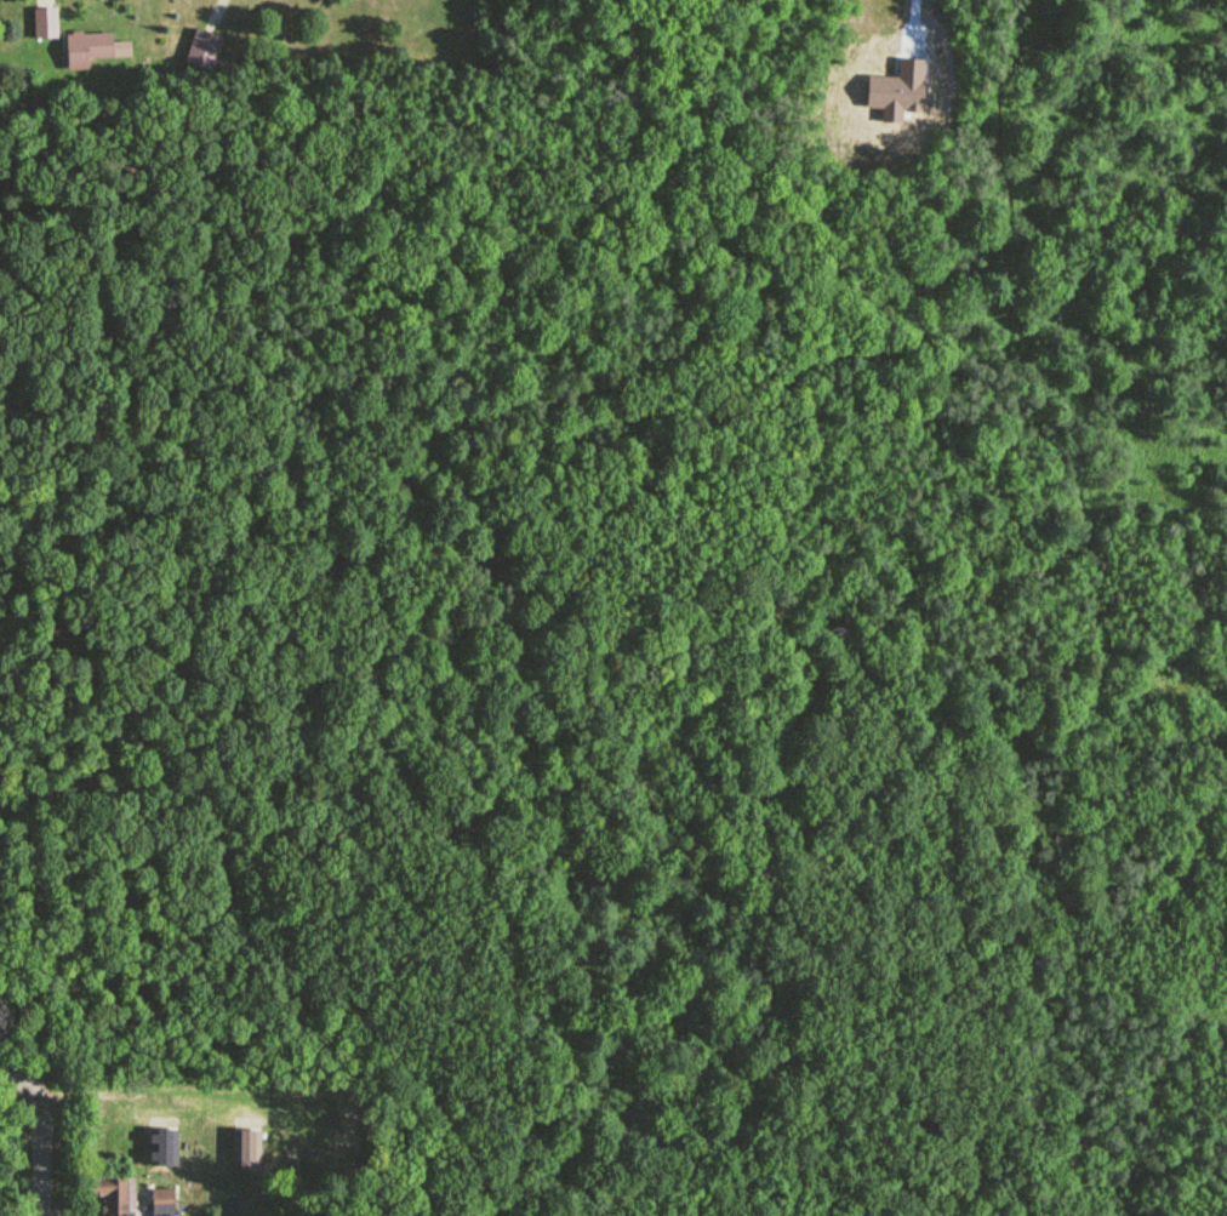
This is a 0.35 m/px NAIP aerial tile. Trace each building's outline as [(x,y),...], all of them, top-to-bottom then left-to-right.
[(58,9),(35,9),(35,39),(58,39),(58,9)] [(212,73),(224,39),(196,30),(185,64),(212,73)] [(113,33),(66,33),(66,72),(89,72),(89,60),(132,59),(132,43),(113,43),(113,33)] [(103,1178),(103,1215),(128,1215),(128,1178),(103,1178)] [(153,1215),(175,1215),(175,1190),(153,1190),(153,1215)]
